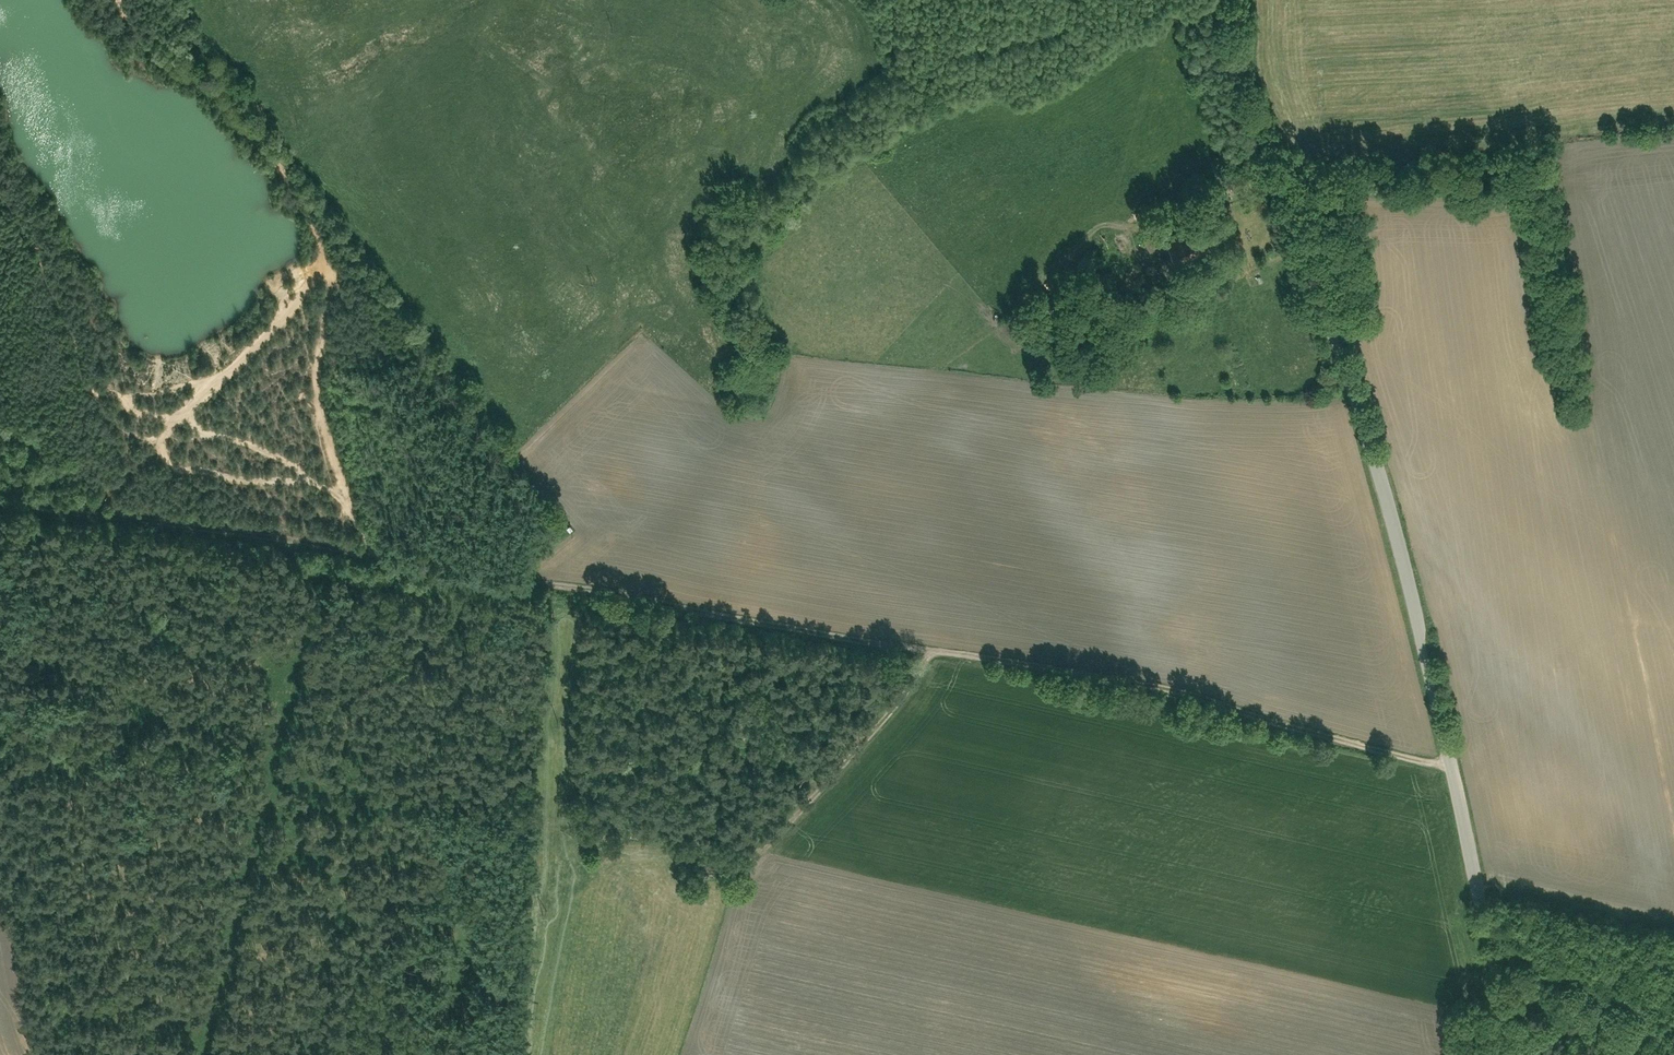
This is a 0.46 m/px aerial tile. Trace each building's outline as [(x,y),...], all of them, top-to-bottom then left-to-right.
[(1198,259),(1211,253),(1202,232),(1189,237),(1188,236),(1167,245),(1178,270),(1199,261),(1198,259)]
